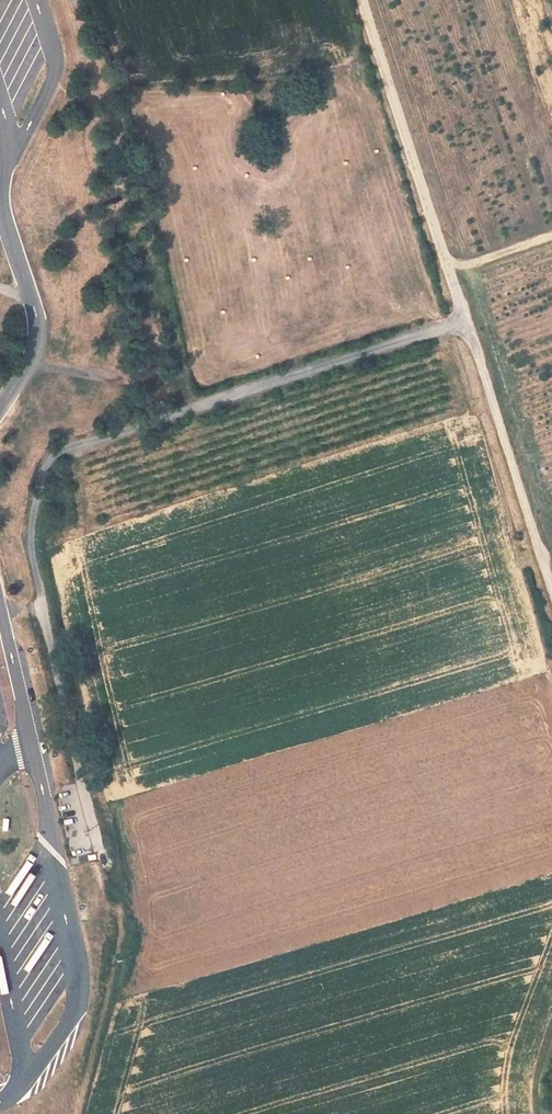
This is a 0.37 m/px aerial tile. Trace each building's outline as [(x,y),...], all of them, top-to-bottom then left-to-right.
[(26,854),(11,884),(19,888),(34,858),(26,854)]
